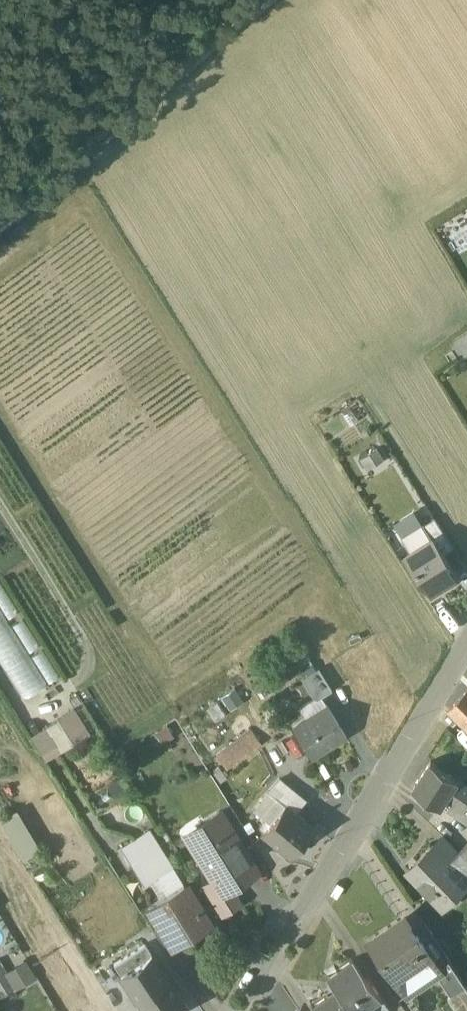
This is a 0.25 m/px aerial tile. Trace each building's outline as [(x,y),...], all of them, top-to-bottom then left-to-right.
[(453,348),(463,363),(466,360),(466,339),(453,348)] [(366,477),(384,466),(377,455),(360,466),(366,477)] [(452,557),(434,528),(422,535),(430,548),(432,547),(442,563),(452,557)] [(442,563),(432,547),(430,548),(406,563),(430,603),(456,586),(442,563)] [(26,708),(47,695),(0,617),(0,665),(26,708)] [(333,701),(320,680),(307,688),(320,709),(333,701)] [(448,721),(466,739),(466,701),(448,721)] [(219,731),(228,726),(221,714),(212,719),(219,731)] [(329,716),(295,736),(315,768),(348,747),(329,716)] [(77,720),(44,739),(59,763),(91,744),(77,720)] [(264,754),(251,737),(218,762),(231,779),(264,754)] [(457,791),(429,772),(411,798),(439,817),(440,816),(457,791)] [(285,815),(298,826),(309,812),(283,791),(271,804),(285,815)] [(457,791),(440,816),(466,835),(466,799),(457,791)] [(298,826),(285,815),(270,833),(266,830),(261,836),(265,839),(262,843),(291,866),(313,838),(298,826)] [(260,884),(222,823),(206,832),(209,837),(190,849),(199,864),(204,867),(213,882),(210,883),(215,891),(222,902),(230,897),(244,889),(246,893),(260,884)] [(6,831),(27,867),(39,860),(18,824),(6,831)] [(152,844),(126,860),(147,896),(174,880),(152,844)] [(441,848),(407,882),(429,907),(435,901),(447,914),(466,895),(466,893),(448,873),(457,864),(441,848)] [(457,864),(466,874),(466,855),(457,864)] [(457,864),(448,873),(466,893),(466,874),(457,864)] [(230,897),(222,902),(215,891),(202,899),(220,929),(241,915),(230,897)] [(208,936),(185,897),(152,917),(175,956),(208,936)] [(404,929),(369,953),(407,1008),(437,988),(434,983),(437,981),(404,929)] [(65,940),(43,950),(51,968),(73,958),(65,940)] [(146,956),(134,964),(141,974),(153,966),(146,956)] [(134,964),(116,976),(122,987),(141,974),(134,964)] [(141,974),(122,987),(138,1010),(168,990),(153,966),(141,974)] [(3,971),(0,973),(0,1010),(1,1010),(37,991),(28,976),(12,986),(3,971)] [(354,971),(353,972),(340,982),(339,981),(338,982),(339,982),(330,988),(329,989),(337,1001),(338,1001),(345,1010),(374,1010),(379,1008),(354,971)] [(437,981),(434,983),(437,988),(450,1008),(464,998),(447,974),(437,981)] [(138,1010),(182,1010),(168,990),(138,1010)] [(464,998),(448,1009),(450,1010),(466,1010),(466,1003),(464,998)] [(329,1008),(329,1007),(328,1008),(324,1010),(345,1010),(338,1001),(337,1001),(337,1002),(329,1008)]
